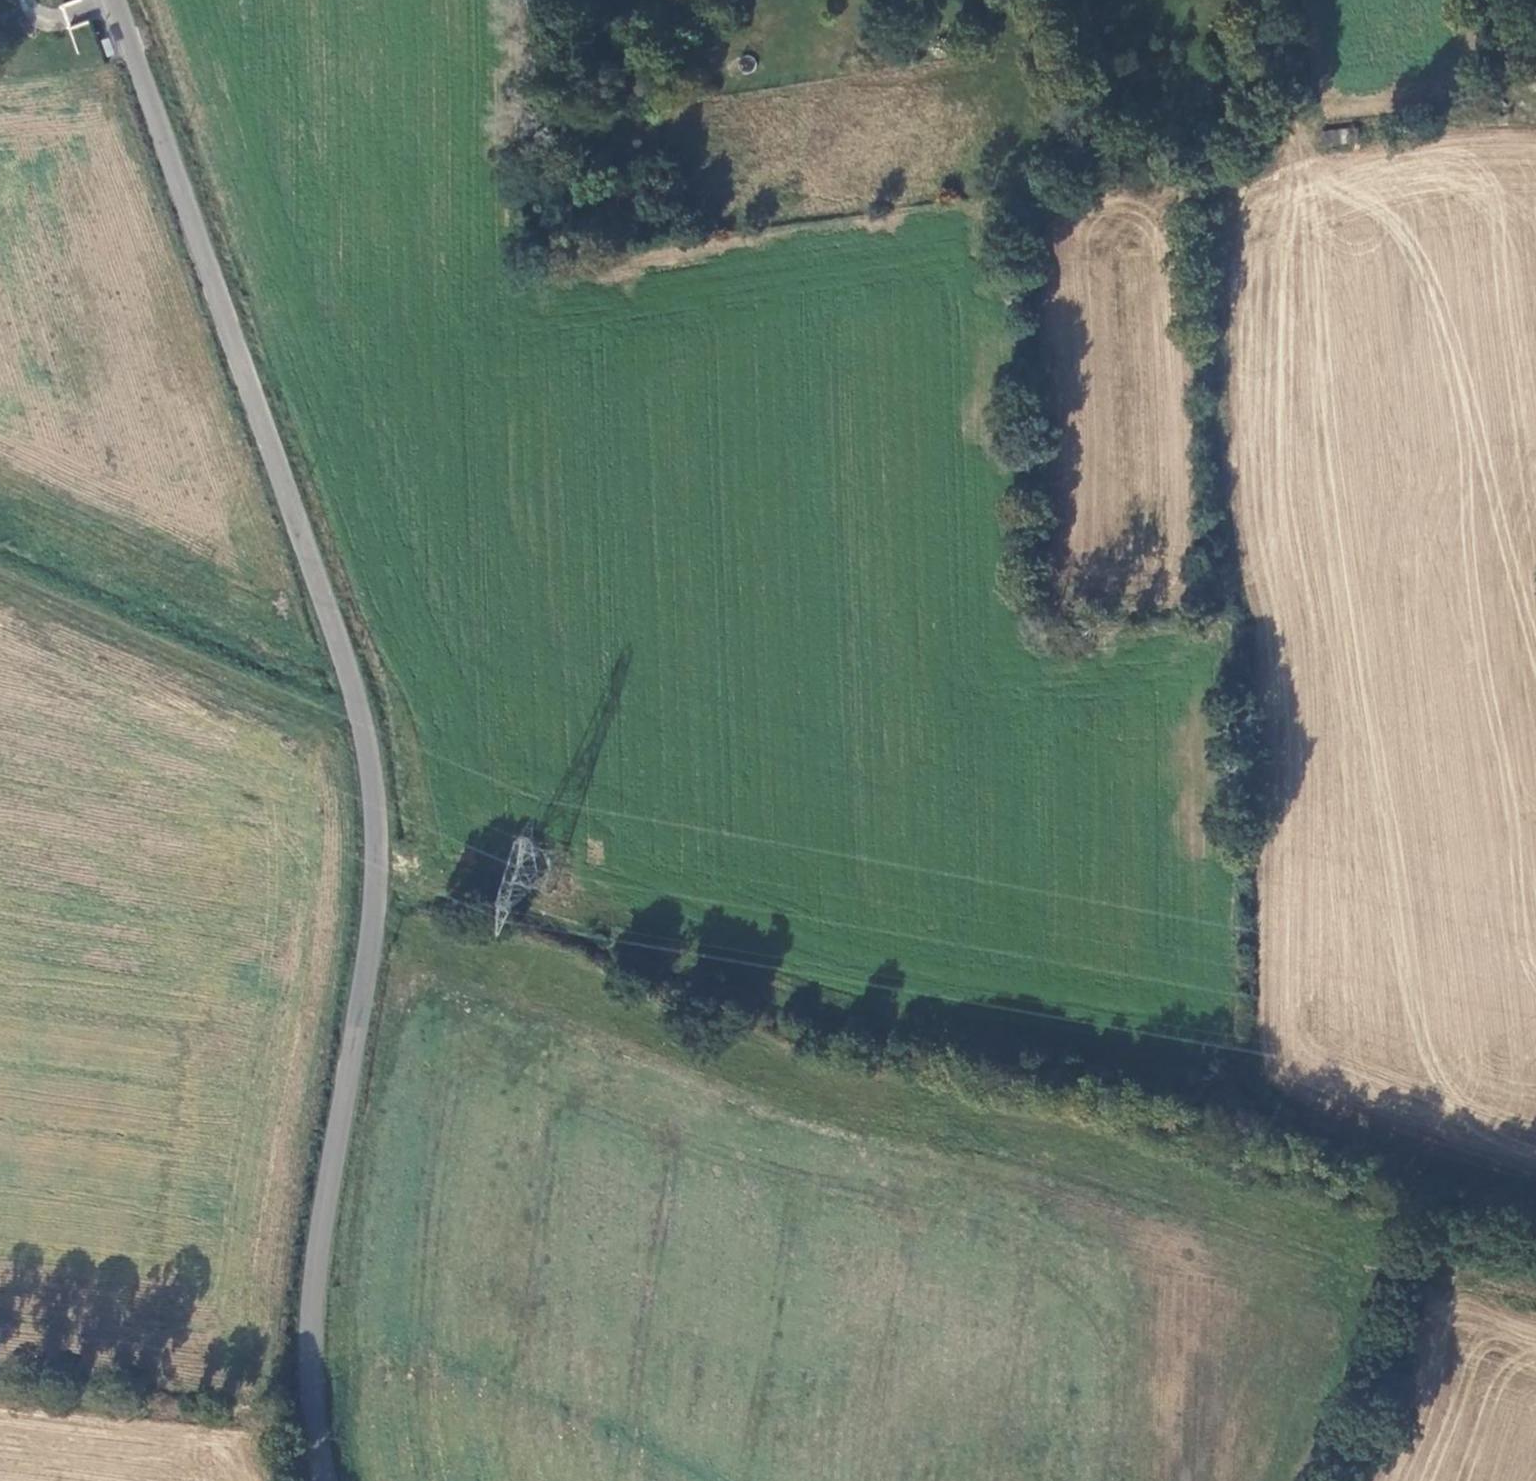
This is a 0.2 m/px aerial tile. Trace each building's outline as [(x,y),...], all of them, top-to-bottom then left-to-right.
[(1325,146),(1351,142),(1348,126),(1322,130),(1325,146)]
